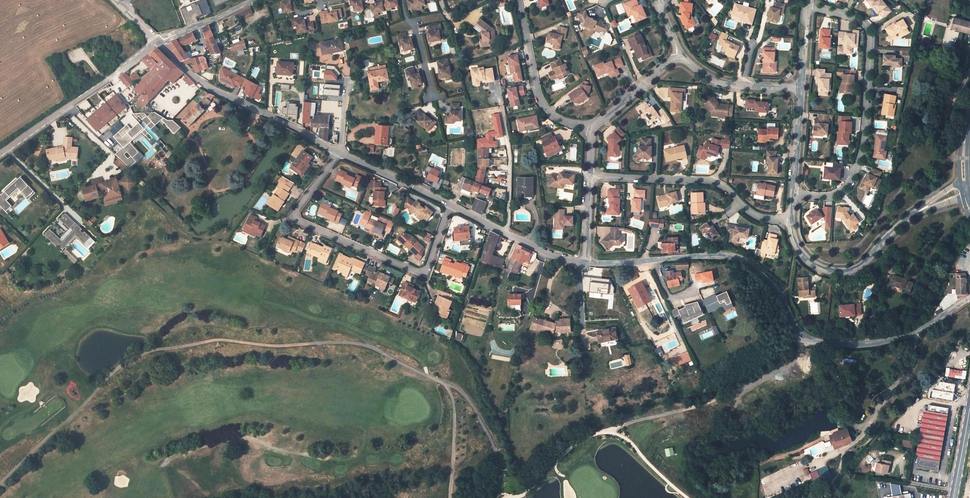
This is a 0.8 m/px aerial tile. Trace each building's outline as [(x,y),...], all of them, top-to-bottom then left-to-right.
[(202,3),(207,1),(206,0),(202,0),(195,3),(197,5),(199,4),(203,15),(196,17),(197,19),(207,15),(202,3)] [(291,3),(290,0),(281,2),(281,3),(282,8),(283,13),(287,12),(292,11),(292,12),(297,10),(294,2),(291,3)] [(362,0),(352,0),(353,5),(355,11),(358,10),(361,13),(366,6),(362,3),(361,3),(362,2),(362,0)] [(380,3),(378,3),(371,4),(373,13),(374,13),(378,12),(388,10),(387,8),(391,8),(398,6),(397,0),(380,0),(380,3)] [(407,0),(409,10),(413,9),(413,6),(416,6),(425,5),(424,1),(428,0),(408,0),(407,0)] [(636,0),(634,0),(624,4),(627,11),(631,9),(633,14),(636,22),(646,17),(644,13),(642,10),(643,10),(641,5),(639,6),(636,0)] [(881,0),(868,0),(867,1),(871,7),(873,5),(879,12),(883,18),(891,11),(881,0)] [(207,15),(211,13),(207,1),(202,3),(207,15)] [(187,26),(198,22),(197,19),(196,17),(203,15),(199,4),(197,5),(195,3),(191,5),(193,10),(188,12),(186,7),(181,10),(187,26)] [(692,4),(681,3),(680,13),(682,13),(683,13),(683,16),(681,19),(683,25),(684,24),(685,25),(686,29),(693,26),(690,19),(692,18),(691,14),(691,13),(692,4)] [(784,5),(775,3),(773,8),(770,8),(769,13),(769,16),(767,21),(777,23),(779,14),(780,10),(783,11),(784,5)] [(751,24),(756,10),(748,7),(743,6),(735,4),(733,11),(732,14),(732,15),(741,18),(744,19),(744,20),(748,21),(747,23),(751,24)] [(253,13),(251,7),(237,13),(239,18),(240,19),(253,13)] [(342,16),(340,9),(335,10),(335,12),(333,13),(328,14),(327,11),(320,12),(321,19),(328,18),(329,21),(329,23),(338,21),(338,17),(342,16)] [(597,22),(593,20),(593,19),(588,17),(585,10),(578,13),(581,22),(585,23),(584,27),(586,27),(584,31),(592,34),(594,30),(597,29),(601,30),(606,32),(607,28),(606,26),(602,24),(603,22),(599,20),(597,22)] [(305,24),(305,20),(302,21),(300,21),(299,17),(292,19),(292,23),(296,22),(297,26),(298,33),(307,31),(307,30),(314,29),(313,22),(305,24)] [(954,18),(952,25),(951,29),(969,34),(969,22),(954,18)] [(490,27),(481,19),(474,27),(483,34),(484,34),(485,37),(483,37),(483,40),(485,40),(486,46),(494,45),(494,39),(495,39),(494,30),(490,27)] [(907,27),(903,20),(897,24),(898,25),(895,26),(895,25),(894,24),(885,29),(890,36),(890,37),(895,35),(899,32),(901,37),(909,32),(906,28),(907,27)] [(851,31),(851,21),(842,21),(842,31),(851,31)] [(440,25),(428,27),(429,32),(427,32),(429,42),(441,40),(440,34),(439,31),(441,30),(440,25)] [(221,53),(209,26),(202,29),(206,38),(205,38),(209,48),(212,55),(217,54),(221,53)] [(567,28),(558,27),(557,33),(557,34),(554,34),(549,33),(547,42),(554,43),(556,44),(555,48),(559,49),(562,39),(562,36),(565,37),(567,28)] [(830,32),(830,30),(821,29),(820,38),(821,38),(821,42),(820,48),(829,49),(830,39),(829,38),(830,35),(830,32)] [(181,46),(185,44),(189,43),(191,42),(196,40),(194,32),(188,35),(183,38),(181,38),(177,40),(169,44),(174,52),(181,46)] [(739,47),(726,40),(728,35),(722,32),(718,40),(720,41),(718,44),(723,46),(722,49),(727,52),(731,54),(730,56),(734,58),(739,47)] [(858,36),(850,35),(850,36),(848,36),(848,35),(849,33),(839,32),(838,45),(843,45),(843,52),(851,53),(851,48),(854,46),(854,45),(857,45),(858,36)] [(407,39),(406,33),(398,35),(399,41),(402,40),(403,45),(404,51),(414,48),(412,39),(409,40),(409,38),(407,39)] [(610,45),(613,35),(606,33),(604,43),(610,45)] [(647,49),(640,34),(629,39),(632,48),(634,47),(635,47),(636,49),(637,48),(638,51),(635,52),(638,58),(641,57),(648,54),(646,50),(647,49)] [(341,39),(321,43),(323,55),(343,51),(341,39)] [(246,48),(244,40),(240,42),(234,44),(231,45),(233,51),(246,48)] [(96,45),(91,48),(95,55),(100,51),(96,45)] [(183,50),(181,46),(174,52),(177,55),(183,50)] [(776,48),(762,47),(762,57),(763,57),(763,61),(765,61),(765,64),(763,64),(763,72),(773,72),(774,62),(776,62),(776,48)] [(157,48),(149,55),(158,64),(160,65),(167,58),(157,48)] [(194,63),(195,66),(195,68),(192,69),(195,73),(197,73),(199,72),(204,70),(202,66),(207,64),(206,58),(204,56),(199,57),(194,58),(192,59),(189,58),(185,53),(183,50),(177,55),(182,62),(184,61),(188,66),(194,63)] [(911,51),(903,50),(902,61),(909,61),(911,51)] [(158,64),(149,55),(143,59),(152,70),(158,64)] [(517,55),(508,57),(511,74),(514,73),(515,82),(522,81),(520,72),(519,72),(518,64),(519,64),(517,55)] [(884,56),(883,65),(895,66),(894,67),(901,67),(902,59),(895,59),(895,56),(884,56)] [(184,73),(167,58),(160,65),(158,64),(152,70),(141,78),(142,79),(134,89),(141,96),(139,99),(139,100),(145,106),(169,80),(173,83),(184,73)] [(612,61),(604,64),(604,62),(594,66),(597,74),(609,69),(609,71),(612,76),(619,74),(617,68),(623,65),(620,58),(612,61)] [(449,66),(447,59),(439,61),(441,68),(439,69),(438,69),(441,79),(446,77),(451,76),(449,66)] [(562,65),(560,59),(550,63),(553,69),(554,69),(555,70),(554,71),(549,73),(551,80),(558,77),(558,78),(560,79),(564,78),(563,76),(567,75),(565,69),(567,68),(565,63),(562,65)] [(283,62),(278,62),(277,73),(293,74),(294,63),(288,62),(288,64),(283,64),(283,62)] [(388,80),(386,65),(369,68),(370,72),(369,72),(372,89),(379,88),(377,82),(388,80)] [(492,68),(484,70),(484,67),(471,70),(472,79),(475,82),(479,81),(481,81),(481,79),(485,79),(485,80),(485,81),(486,83),(494,81),(492,68)] [(220,71),(220,80),(227,83),(227,82),(230,84),(229,85),(235,87),(236,85),(240,76),(237,75),(238,72),(231,68),(230,71),(222,68),(220,71)] [(422,84),(420,74),(418,75),(418,73),(415,74),(414,68),(406,70),(407,76),(409,76),(412,86),(413,86),(418,85),(422,84)] [(831,74),(825,74),(825,70),(817,69),(816,79),(819,79),(819,83),(818,91),(828,92),(829,84),(830,84),(831,74)] [(850,70),(836,69),(836,76),(843,76),(843,82),(840,82),(840,93),(845,93),(845,92),(850,92),(851,87),(851,83),(853,84),(854,76),(855,76),(856,71),(854,71),(850,70)] [(128,87),(134,82),(125,72),(119,77),(121,80),(122,80),(128,87)] [(130,76),(134,82),(140,78),(136,72),(130,76)] [(190,86),(194,82),(186,75),(183,79),(190,86)] [(236,85),(240,87),(244,79),(240,76),(236,85)] [(262,87),(245,79),(242,85),(246,88),(246,89),(249,91),(247,94),(259,100),(262,95),(259,93),(262,87)] [(573,102),(579,103),(579,101),(587,96),(586,95),(589,93),(590,86),(582,84),(581,87),(581,88),(581,89),(578,91),(577,90),(569,95),(573,102)] [(523,86),(508,89),(511,106),(519,105),(518,95),(524,94),(523,86)] [(673,88),(669,88),(668,97),(672,97),(671,111),(676,111),(676,109),(678,109),(679,102),(681,103),(682,94),(685,94),(685,89),(673,88)] [(210,100),(214,96),(209,93),(205,92),(202,91),(202,92),(202,93),(203,94),(202,95),(201,96),(203,99),(198,104),(182,120),(189,127),(205,110),(204,109),(206,106),(211,102),(210,100)] [(894,105),(896,96),(885,94),(883,103),(884,103),(886,103),(885,107),(883,107),(882,114),(891,116),(892,109),(894,109),(895,105),(894,105)] [(87,119),(97,131),(126,106),(116,95),(97,111),(88,119),(87,119)] [(718,102),(713,97),(704,104),(709,111),(711,111),(711,115),(718,116),(719,115),(724,115),(731,116),(732,115),(732,113),(733,105),(725,105),(720,104),(720,105),(718,105),(718,104),(718,102)] [(145,106),(139,100),(137,102),(142,108),(145,106)] [(767,102),(755,102),(755,100),(746,100),(746,107),(755,108),(754,111),(767,112),(767,102)] [(286,103),(286,108),(282,107),(281,114),(287,114),(286,117),(291,117),(291,119),(296,120),(297,106),(295,106),(295,104),(292,104),(292,102),(289,102),(289,103),(286,103)] [(314,113),(315,103),(312,103),(305,102),(304,115),(303,122),(306,122),(309,123),(310,115),(313,116),(314,113)] [(459,111),(459,103),(451,103),(451,111),(451,115),(450,115),(446,115),(446,123),(450,123),(450,121),(454,121),(461,121),(461,111),(459,111)] [(657,113),(652,107),(650,108),(646,103),(637,109),(642,115),(644,113),(646,116),(647,115),(652,122),(660,117),(661,119),(663,118),(666,121),(669,118),(663,109),(657,113)] [(429,118),(425,114),(424,114),(419,109),(413,116),(419,121),(418,121),(426,128),(428,125),(431,128),(437,122),(432,118),(431,119),(429,118)] [(155,112),(133,114),(137,118),(139,116),(143,121),(144,122),(145,123),(155,112)] [(168,120),(155,112),(145,123),(147,125),(149,127),(151,129),(155,125),(161,119),(174,133),(180,127),(173,119),(168,120)] [(829,114),(819,114),(819,119),(815,119),(815,124),(816,124),(815,126),(814,126),(813,133),(823,134),(827,134),(828,120),(829,114)] [(322,127),(319,137),(327,142),(329,116),(315,115),(315,118),(313,118),(313,119),(312,119),(311,126),(322,127)] [(539,127),(536,116),(518,119),(519,128),(528,126),(529,129),(539,127)] [(851,133),(851,122),(850,122),(840,122),(839,132),(838,132),(837,144),(843,145),(843,140),(848,141),(849,135),(847,135),(848,132),(849,133),(851,133)] [(127,124),(113,137),(123,147),(129,154),(131,157),(133,158),(139,153),(130,143),(129,142),(141,131),(142,132),(146,136),(149,133),(145,130),(144,128),(141,125),(140,124),(139,123),(131,129),(127,124)] [(389,127),(377,126),(376,136),(377,136),(376,144),(388,145),(388,140),(389,127)] [(625,134),(619,127),(614,131),(614,132),(607,139),(609,140),(611,143),(609,145),(608,156),(616,156),(617,149),(619,149),(619,147),(616,144),(621,139),(620,138),(625,134)] [(778,128),(768,127),(768,130),(759,129),(758,137),(763,137),(763,141),(767,141),(767,140),(767,138),(768,138),(769,138),(770,138),(778,138),(778,128)] [(142,132),(141,131),(129,142),(130,143),(142,132)] [(557,142),(555,137),(553,138),(551,132),(542,136),(545,142),(543,143),(545,147),(544,148),(546,152),(548,151),(550,156),(551,156),(559,152),(560,148),(560,147),(558,144),(557,145),(556,143),(557,142)] [(479,137),(476,138),(477,149),(488,147),(492,147),(498,146),(497,138),(497,137),(500,136),(500,133),(497,134),(479,137)] [(886,136),(876,135),(872,157),(882,159),(884,151),(886,136)] [(46,150),(48,157),(52,156),(53,159),(53,161),(60,160),(59,158),(65,157),(65,158),(77,159),(78,148),(71,148),(72,138),(65,137),(64,147),(63,147),(63,148),(59,149),(57,148),(46,150)] [(123,147),(113,137),(112,138),(122,148),(123,147)] [(650,146),(650,138),(644,138),(644,140),(640,139),(640,146),(639,146),(639,150),(639,154),(637,154),(636,154),(634,156),(634,159),(636,161),(639,161),(643,158),(645,158),(646,158),(649,158),(651,157),(652,157),(652,152),(650,152),(650,150),(651,149),(651,146),(650,146)] [(721,141),(713,138),(712,141),(713,141),(712,144),(710,143),(709,144),(705,143),(704,147),(701,154),(706,155),(706,153),(711,155),(716,156),(718,152),(720,147),(721,147),(723,141),(721,141)] [(730,140),(722,139),(721,141),(723,141),(721,147),(730,148),(730,140)] [(161,140),(158,143),(163,148),(166,146),(161,140)] [(684,145),(664,150),(666,158),(670,157),(670,159),(677,157),(677,159),(687,157),(684,145)] [(133,158),(131,157),(129,159),(126,156),(129,154),(123,147),(122,148),(115,155),(119,158),(124,163),(127,166),(129,169),(137,162),(133,158)] [(488,158),(488,147),(477,149),(478,159),(488,158)] [(313,157),(304,150),(293,165),(301,171),(307,163),(308,164),(313,157)] [(778,158),(776,158),(776,151),(767,150),(767,158),(769,158),(769,163),(768,173),(777,173),(778,158)] [(143,158),(139,153),(133,158),(137,162),(129,169),(131,170),(143,158)] [(124,163),(119,158),(114,163),(120,168),(124,163)] [(488,158),(478,159),(478,164),(477,170),(486,171),(486,166),(489,167),(489,166),(488,166),(488,158)] [(301,171),(293,165),(291,168),(302,176),(310,165),(308,164),(307,163),(301,171)] [(843,164),(833,163),(832,168),(824,167),(823,177),(831,178),(831,179),(839,180),(840,169),(843,169),(843,164)] [(881,171),(872,167),(869,174),(868,174),(864,183),(863,182),(860,188),(868,191),(870,186),(873,187),(874,184),(878,185),(880,182),(877,181),(881,172),(881,171)] [(347,173),(340,170),(336,180),(343,183),(343,184),(351,187),(352,185),(357,187),(361,177),(357,175),(354,174),(354,176),(353,177),(346,175),(347,173)] [(486,171),(477,170),(477,177),(484,178),(486,171)] [(560,176),(551,174),(549,186),(558,187),(558,184),(564,185),(564,183),(573,185),(575,175),(569,174),(565,173),(560,172),(560,176)] [(102,184),(93,186),(82,189),(86,201),(99,197),(98,192),(103,190),(104,195),(105,199),(121,195),(118,185),(122,184),(129,191),(136,183),(127,175),(122,181),(117,182),(116,178),(111,180),(111,181),(111,183),(107,184),(106,183),(102,184)] [(6,211),(11,206),(6,199),(18,188),(26,197),(33,191),(34,193),(35,193),(24,181),(23,181),(20,178),(21,177),(20,176),(17,179),(5,191),(1,194),(0,193),(0,205),(6,211)] [(294,183),(282,176),(279,181),(281,182),(278,186),(279,188),(274,195),(268,204),(275,209),(281,200),(283,201),(289,193),(287,192),(294,183)] [(476,183),(466,179),(462,177),(456,190),(460,191),(461,188),(471,192),(472,192),(473,190),(478,191),(480,184),(476,183)] [(484,178),(477,177),(476,183),(480,184),(486,187),(487,185),(483,183),(483,182),(486,183),(487,179),(484,178)] [(16,178),(3,190),(5,191),(17,179),(16,178)] [(91,181),(93,186),(102,184),(101,178),(91,181)] [(533,197),(533,178),(526,178),(526,180),(518,180),(518,196),(533,197)] [(376,180),(370,180),(368,187),(375,187),(374,205),(384,206),(385,192),(386,192),(386,188),(381,187),(381,183),(376,182),(376,180)] [(757,192),(756,193),(765,195),(773,196),(775,186),(758,183),(758,184),(757,192)] [(486,187),(480,184),(478,191),(478,192),(483,193),(489,196),(492,188),(492,187),(487,185),(486,187)] [(644,199),(645,190),(635,190),(634,199),(632,199),(632,211),(640,211),(641,199),(644,199)] [(679,202),(676,192),(667,194),(667,196),(668,197),(665,197),(665,198),(665,196),(658,198),(660,207),(664,206),(666,207),(670,206),(670,204),(679,202)] [(703,203),(703,193),(691,193),(692,214),(702,213),(701,205),(701,203),(703,203)] [(617,198),(617,194),(608,194),(608,197),(609,197),(609,203),(610,203),(611,203),(611,205),(610,206),(608,210),(607,214),(614,214),(614,211),(619,211),(619,198),(618,198),(617,198)] [(122,199),(121,195),(105,199),(104,200),(106,206),(117,202),(117,201),(122,199)] [(415,203),(406,196),(402,206),(405,209),(407,207),(410,209),(414,213),(415,211),(419,215),(417,217),(422,220),(423,219),(424,218),(426,220),(433,213),(426,206),(424,208),(420,205),(421,204),(416,201),(415,203)] [(483,201),(476,198),(473,205),(471,209),(481,215),(484,209),(485,206),(486,202),(483,201)] [(275,209),(278,211),(284,202),(283,201),(281,200),(275,209)] [(322,202),(319,211),(327,215),(326,216),(326,217),(338,223),(342,214),(338,212),(338,211),(330,208),(331,206),(322,202)] [(822,215),(817,208),(810,213),(806,216),(810,223),(822,215)] [(854,215),(852,217),(850,214),(849,215),(848,213),(849,212),(849,209),(845,208),(844,209),(839,208),(837,215),(843,216),(842,219),(850,230),(859,223),(854,215)] [(563,216),(563,210),(555,209),(555,218),(557,220),(557,229),(562,229),(564,227),(564,225),(573,225),(574,216),(564,216),(563,216)] [(371,212),(366,210),(362,220),(367,222),(365,226),(365,227),(370,229),(373,231),(381,234),(383,229),(390,232),(394,223),(380,216),(377,222),(369,218),(371,212)] [(69,216),(65,213),(59,219),(63,223),(69,216)] [(251,215),(246,225),(248,225),(246,230),(254,234),(260,236),(265,225),(256,221),(257,217),(251,215)] [(82,229),(69,216),(63,223),(72,231),(62,241),(49,229),(44,235),(57,247),(58,245),(63,249),(76,236),(84,243),(90,237),(85,231),(83,233),(80,231),(82,229)] [(659,219),(651,218),(648,226),(657,227),(659,219)] [(720,235),(713,226),(711,228),(707,223),(700,229),(703,233),(705,232),(708,235),(712,241),(720,235)] [(743,228),(740,227),(736,227),(736,226),(727,224),(726,231),(726,232),(731,232),(730,237),(738,238),(738,237),(747,238),(749,228),(743,227),(743,228)] [(248,225),(246,225),(244,231),(254,235),(254,234),(246,230),(248,225)] [(469,226),(454,227),(455,233),(455,238),(460,237),(460,238),(470,237),(469,226)] [(619,230),(619,227),(611,227),(611,235),(609,237),(608,236),(602,241),(609,249),(613,245),(615,243),(617,243),(621,243),(623,242),(624,236),(619,236),(619,230)] [(1,248),(9,243),(0,229),(0,247),(1,248)] [(495,246),(499,235),(491,231),(485,250),(484,250),(483,253),(484,254),(481,261),(494,265),(497,257),(490,255),(494,246),(495,246)] [(411,236),(404,233),(398,239),(404,244),(405,242),(412,249),(410,250),(416,255),(415,257),(418,260),(422,257),(424,251),(422,249),(424,248),(411,236)] [(775,239),(776,235),(770,234),(768,241),(763,240),(760,251),(774,254),(775,251),(778,249),(778,246),(777,244),(777,240),(775,239)] [(93,239),(90,237),(84,243),(87,246),(93,239)] [(300,249),(303,250),(305,244),(292,238),(291,241),(288,240),(282,237),(278,246),(283,249),(289,251),(292,252),(293,250),(295,251),(296,249),(299,250),(300,249)] [(669,239),(661,240),(661,244),(662,253),(675,252),(675,249),(675,244),(677,244),(678,244),(677,238),(669,238),(669,239)] [(308,253),(320,257),(327,260),(332,249),(325,246),(324,248),(315,245),(311,244),(308,253)] [(514,265),(511,271),(518,273),(524,259),(528,261),(531,256),(530,255),(530,253),(532,251),(518,245),(516,249),(517,250),(516,252),(519,254),(516,261),(512,259),(510,263),(514,265)] [(78,260),(69,252),(66,255),(74,263),(78,260)] [(365,263),(355,259),(353,262),(351,260),(351,259),(343,255),(343,254),(339,252),(332,268),(336,270),(337,269),(343,272),(344,270),(349,272),(351,268),(357,271),(356,272),(360,274),(365,263)] [(462,276),(466,277),(470,267),(466,266),(465,265),(462,264),(455,262),(454,264),(450,263),(445,261),(440,271),(451,275),(452,272),(462,276)] [(382,285),(386,287),(388,282),(393,284),(395,278),(381,273),(380,274),(375,272),(376,269),(369,266),(365,274),(370,277),(368,281),(373,283),(373,282),(376,283),(376,285),(381,287),(382,285)] [(681,272),(674,274),(673,274),(673,271),(666,272),(670,287),(683,284),(681,272)] [(955,279),(957,279),(957,294),(967,294),(966,276),(968,276),(966,271),(962,271),(961,272),(955,279)] [(906,280),(893,275),(890,284),(903,289),(903,288),(910,291),(913,283),(906,280)] [(609,284),(610,279),(591,277),(590,293),(608,295),(609,293),(613,294),(614,284),(609,284)] [(808,285),(808,277),(798,278),(800,296),(805,296),(805,295),(809,295),(809,297),(815,297),(815,290),(811,291),(811,288),(809,288),(808,285)] [(407,286),(408,284),(405,282),(399,295),(416,302),(420,292),(413,288),(407,286)] [(648,294),(642,283),(629,289),(638,307),(651,300),(649,295),(647,296),(647,294),(648,294)] [(452,301),(448,300),(451,294),(439,290),(437,295),(439,296),(436,303),(436,304),(433,312),(436,313),(440,315),(439,316),(441,316),(446,318),(447,319),(450,310),(448,309),(452,301)] [(716,295),(707,299),(713,311),(721,307),(722,307),(732,303),(727,291),(717,296),(716,295)] [(521,295),(508,294),(508,304),(515,304),(521,304),(521,295)] [(707,299),(703,301),(709,313),(713,311),(707,299)] [(678,308),(671,311),(674,318),(681,315),(685,323),(690,321),(688,317),(696,313),(698,317),(704,314),(698,302),(685,305),(686,307),(679,310),(678,308)] [(860,306),(839,307),(839,317),(844,317),(848,317),(860,316),(860,306)] [(569,320),(556,321),(556,324),(534,318),(532,325),(543,328),(542,331),(553,334),(551,338),(561,337),(561,331),(570,331),(569,320)] [(615,328),(597,331),(599,343),(605,341),(611,339),(611,340),(617,339),(615,328)] [(687,352),(674,357),(673,357),(675,364),(689,358),(687,352)] [(961,378),(962,370),(950,369),(949,376),(961,378)] [(949,414),(929,411),(928,419),(927,419),(920,458),(918,458),(917,467),(939,471),(941,461),(940,461),(946,422),(947,422),(949,414)] [(847,428),(834,434),(837,442),(850,436),(847,428)] [(673,448),(666,450),(668,456),(674,454),(673,448)] [(891,458),(880,455),(876,471),(888,474),(889,465),(891,458)] [(817,470),(811,473),(813,480),(821,477),(822,479),(831,475),(827,466),(817,470)]
